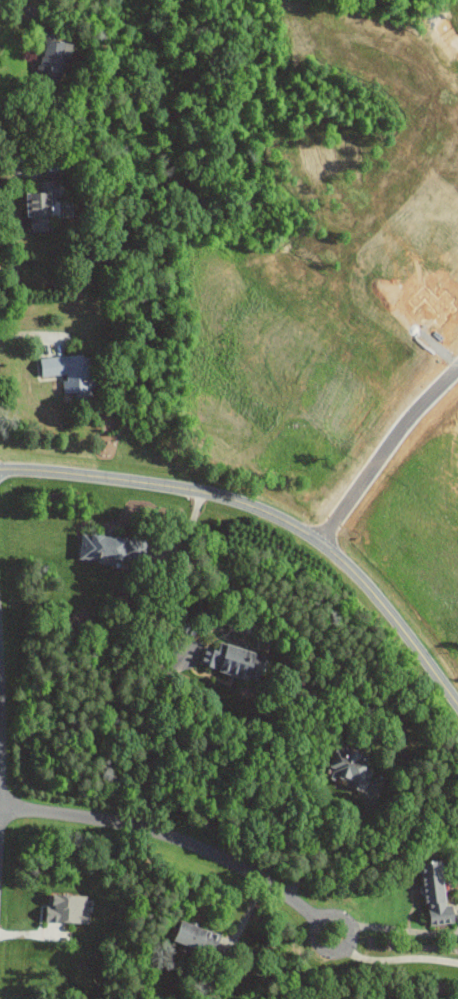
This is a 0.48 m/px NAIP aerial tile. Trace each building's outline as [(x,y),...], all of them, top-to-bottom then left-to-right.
[(38,70),(60,74),(62,63),(68,64),(72,44),(44,39),(38,70)] [(25,190),(25,215),(30,215),(30,230),(51,230),(51,217),(59,217),(59,197),(62,197),(62,178),(37,178),(38,190),(25,190)] [(41,375),(62,373),(64,392),(73,391),(74,397),(93,395),(89,352),(39,357),(41,375)] [(77,556),(108,562),(109,556),(141,562),(145,540),(82,529),(77,556)] [(266,654),(220,641),(217,649),(204,645),(198,663),(258,681),(266,654)] [(371,770),(365,768),(369,755),(336,745),(327,775),(346,782),(345,786),(365,792),(371,770)] [(454,922),(452,904),(445,904),(441,859),(419,862),(423,904),(427,903),(430,925),(454,922)] [(45,921),(87,923),(88,895),(46,893),(45,921)] [(174,942),(216,952),(221,931),(179,922),(174,942)]
